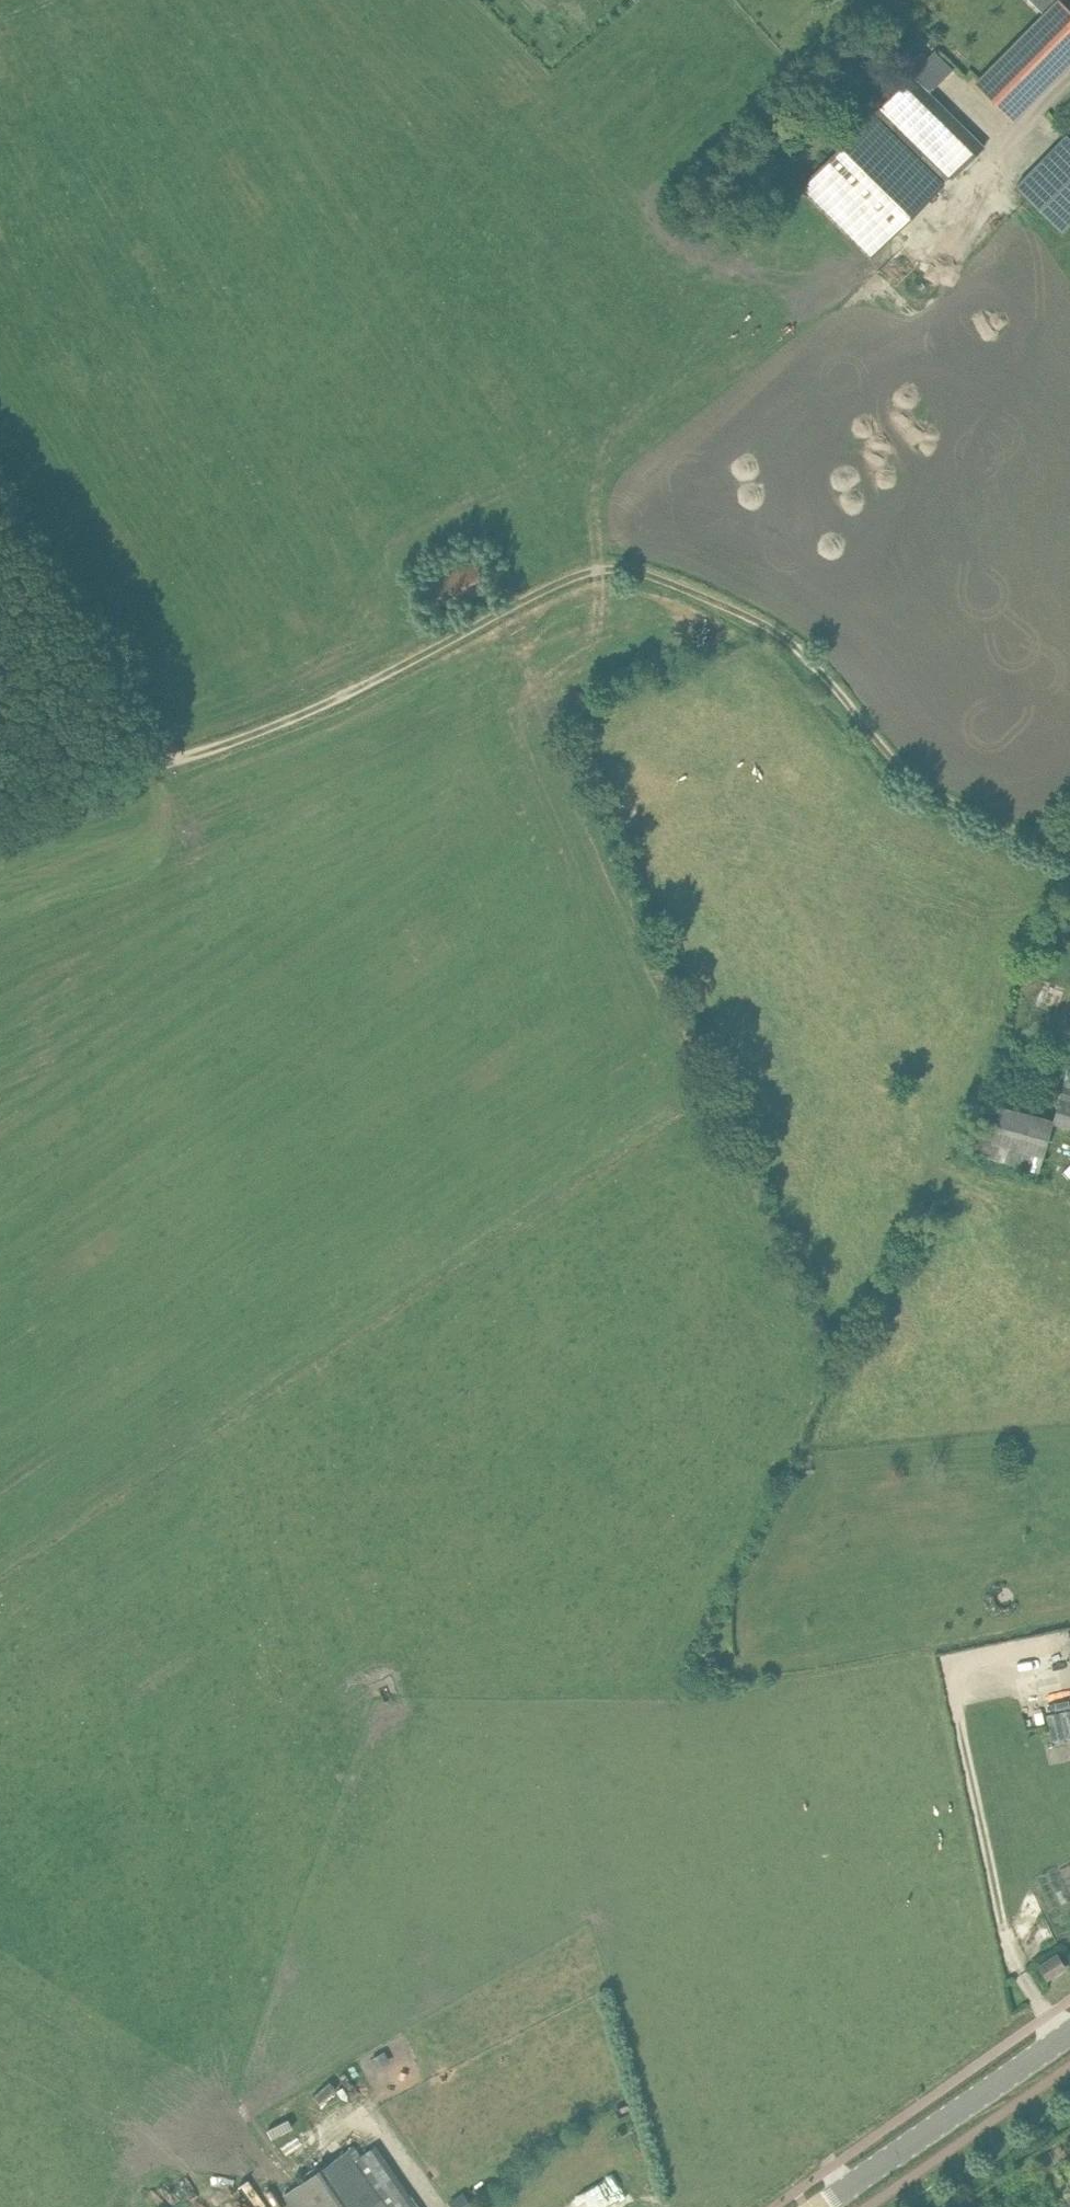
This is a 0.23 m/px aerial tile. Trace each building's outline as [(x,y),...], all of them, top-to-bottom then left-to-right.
[(1041,13),(974,83),(1011,119),(1069,59),(1069,12),(1064,5),(1069,0),(1031,0),(1041,13)] [(985,145),(915,75),(873,116),(946,184),(985,145)] [(873,116),(801,189),(870,259),(946,184),(873,116)] [(1023,188),(1069,227),(1069,132),(1046,160),(1057,170),(1046,184),(1038,177),(1044,169),(1041,167),(1023,188)] [(437,615),(490,593),(476,559),(423,581),(437,615)] [(991,1157),(1045,1170),(1057,1120),(1069,1123),(1069,1068),(1058,1115),(1005,1103),(991,1157)] [(1060,1737),(1069,1734),(1069,1710),(1055,1713),(1060,1737)] [(1038,1965),(1047,1979),(1066,1966),(1057,1953),(1038,1965)] [(383,2052),(372,2058),(377,2069),(389,2062),(383,2052)] [(284,2194),(293,2206),(421,2206),(376,2144),(361,2154),(355,2145),(302,2182),(284,2194)] [(450,2201),(454,2206),(473,2206),(462,2192),(450,2201)]
